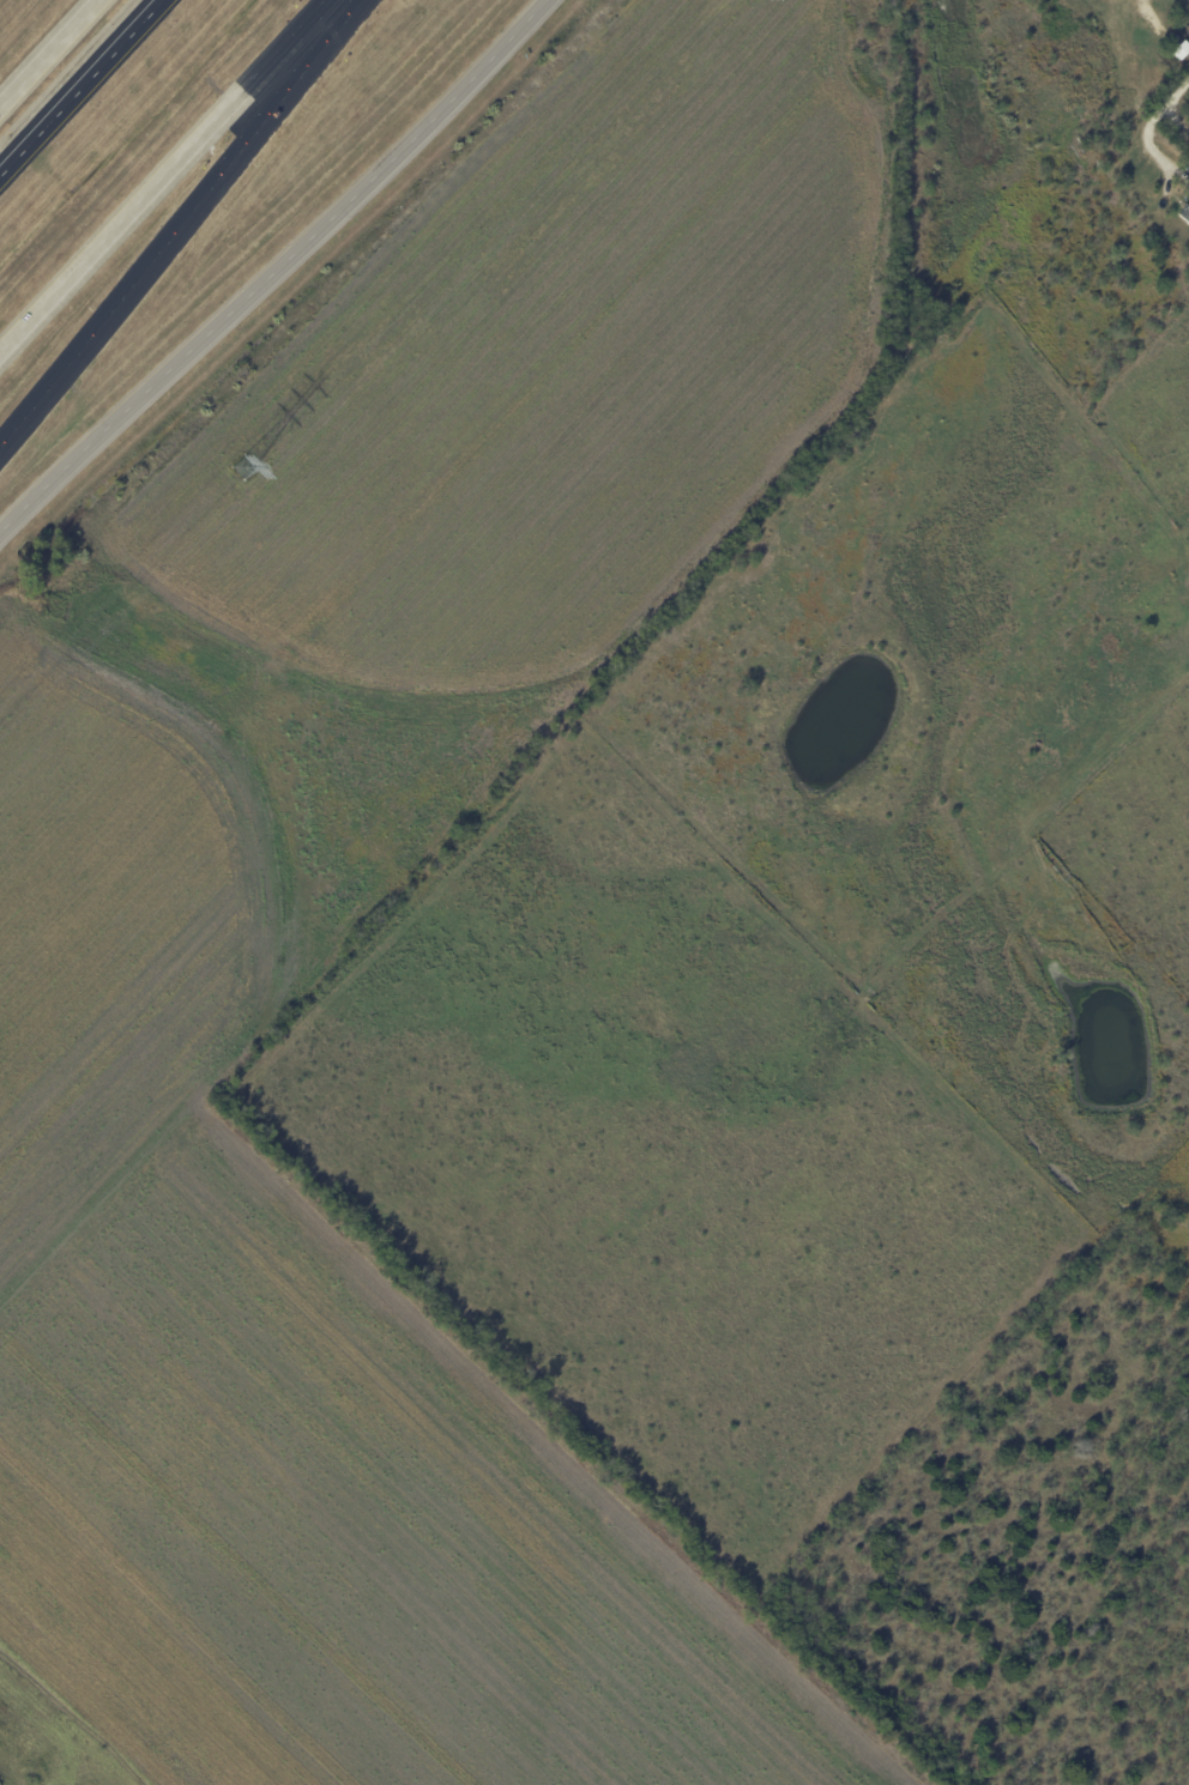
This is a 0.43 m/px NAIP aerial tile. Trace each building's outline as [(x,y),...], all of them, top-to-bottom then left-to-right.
[(1185,41),(1188,44),(1188,54),(1182,62),(1173,54),(1185,41)] [(1179,214),(1188,204),(1188,224),(1179,214)]
